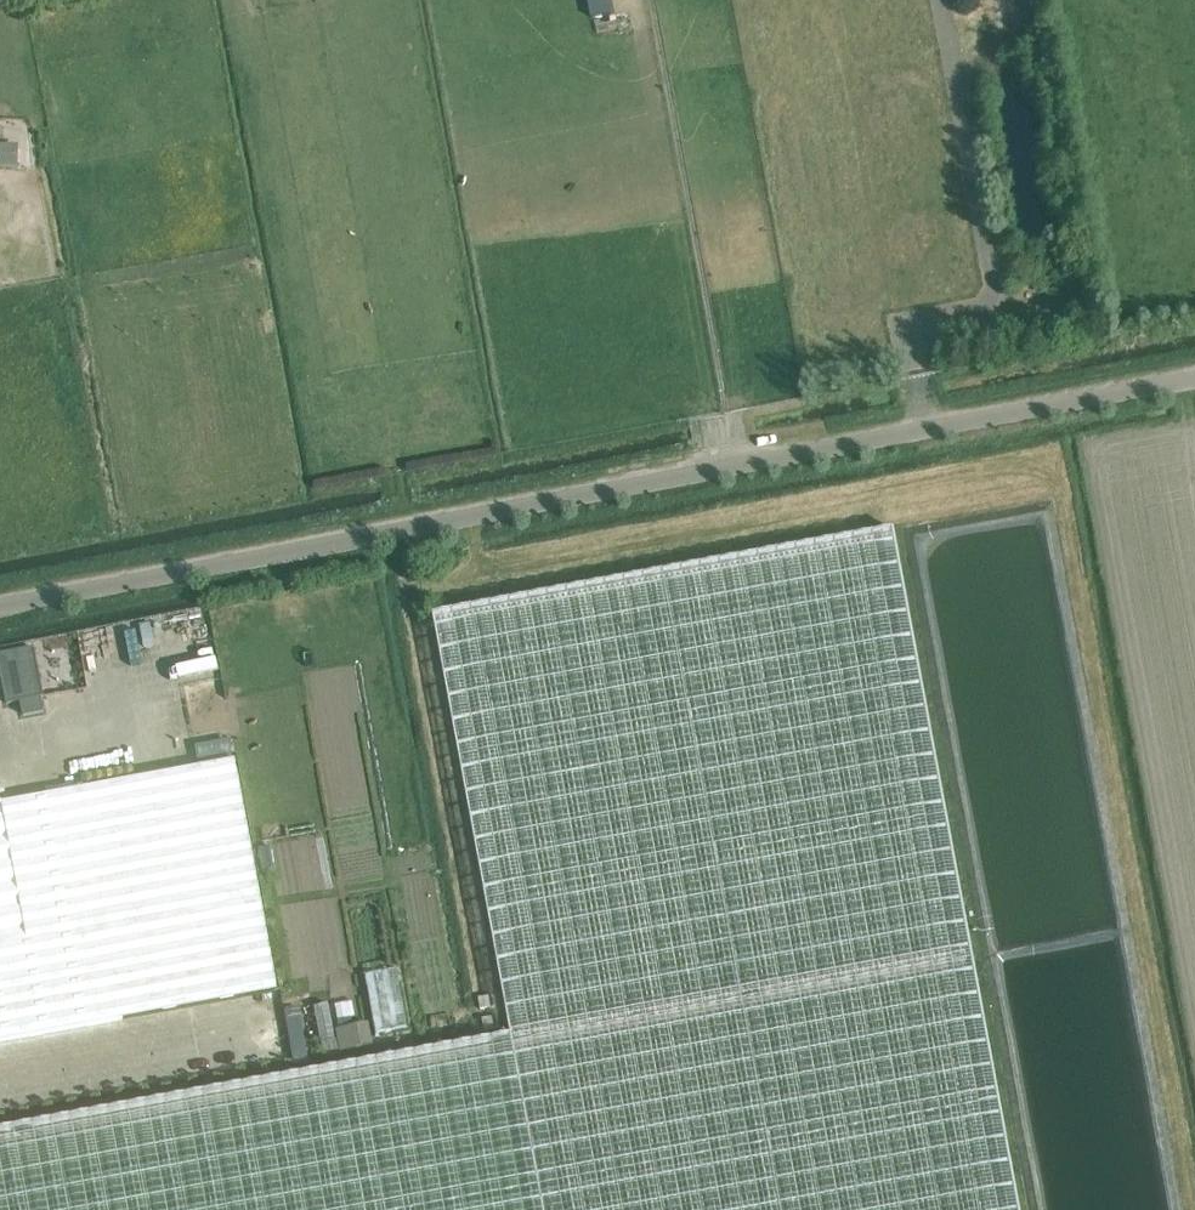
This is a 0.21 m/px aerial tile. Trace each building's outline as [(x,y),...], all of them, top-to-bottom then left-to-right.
[(24,166),(24,143),(0,143),(0,166),(24,166)] [(0,1129),(0,1209),(1020,1209),(893,529),(432,615),(510,1035),(0,1129)] [(40,695),(43,695),(33,646),(0,652),(0,674),(6,702),(20,699),(23,713),(43,709),(40,695)] [(108,1023),(276,993),(236,762),(0,803),(0,1042),(108,1023)] [(388,1031),(385,989),(371,991),(374,1032),(388,1031)] [(302,1007),(288,1009),(296,1053),(309,1051),(302,1007)] [(336,1028),(340,1051),(373,1045),(369,1022),(336,1028)]
